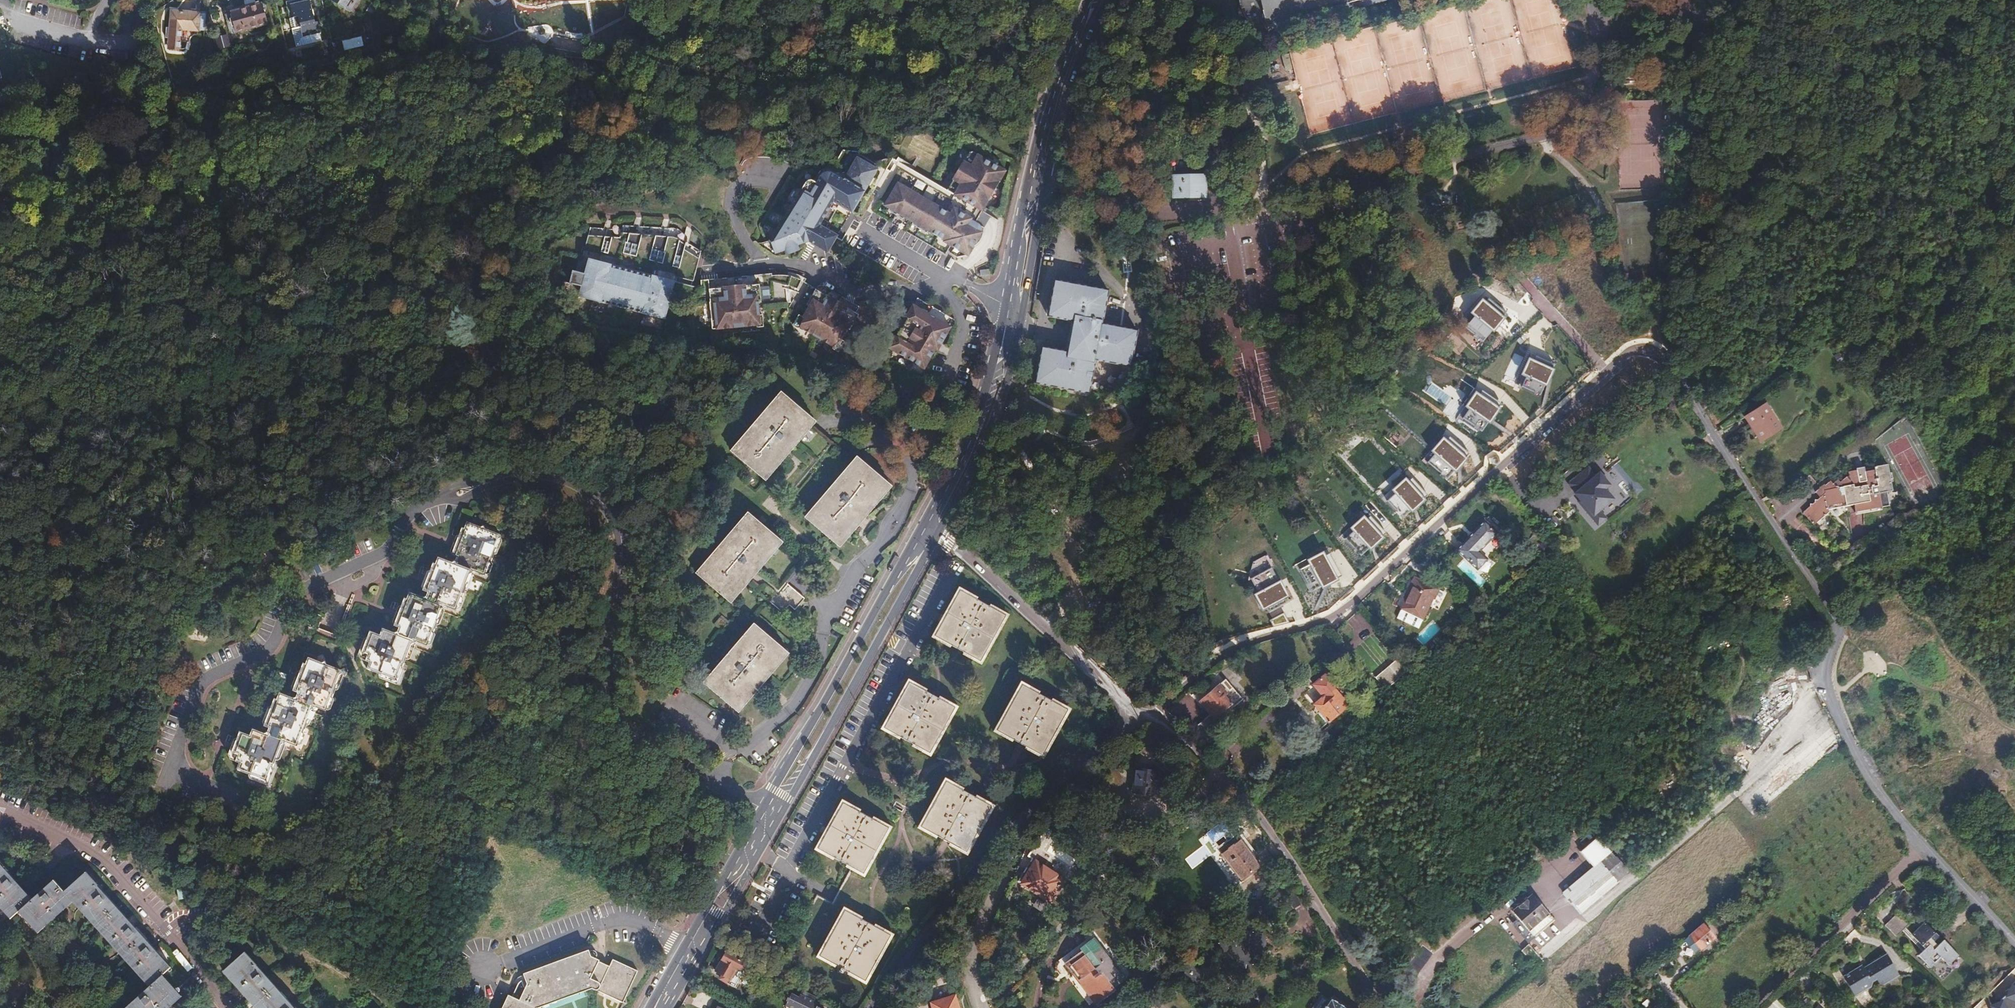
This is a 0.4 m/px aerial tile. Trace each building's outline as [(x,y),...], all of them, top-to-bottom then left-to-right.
[(240,9),(246,3),(243,0),(231,0),(240,9)] [(318,22),(315,23),(310,0),(290,4),(293,18),(298,17),(302,37),(320,33),(318,22)] [(345,8),(350,0),(332,0),(345,8)] [(1269,34),(1342,13),(1339,2),(1347,0),(1260,0),(1269,34)] [(255,6),(231,12),(236,33),(267,24),(264,12),(265,11),(265,7),(257,4),(255,4),(255,6)] [(168,50),(180,51),(181,29),(198,30),(199,13),(171,12),(170,29),(166,28),(165,38),(169,38),(168,50)] [(218,45),(218,48),(228,45),(226,38),(218,40),(218,37),(213,38),(215,46),(218,45)] [(943,190),(982,210),(1004,170),(966,149),(943,190)] [(834,201),(852,212),(878,170),(858,158),(849,173),(847,171),(846,173),(840,173),(835,171),(834,173),(831,172),(830,172),(827,171),(826,172),(824,172),(824,173),(821,178),(817,176),(815,176),(813,176),(811,177),(809,178),(808,179),(770,240),(775,252),(785,249),(786,251),(787,252),(789,253),(791,253),(793,253),(795,252),(796,251),(797,249),(798,247),(798,246),(797,243),(808,239),(828,252),(838,236),(820,225),(834,201)] [(1390,168),(1391,172),(1400,169),(1402,163),(1399,160),(1396,161),(1392,167),(1390,168)] [(1173,177),(1173,199),(1207,198),(1207,176),(1173,177)] [(878,205),(966,256),(983,229),(893,180),(878,205)] [(834,213),(831,218),(837,222),(840,217),(834,213)] [(1600,237),(1604,239),(1607,234),(1606,230),(1601,229),(1598,233),(1595,234),(1596,238),(1600,237)] [(682,238),(623,232),(621,253),(636,255),(637,247),(647,248),(646,261),(679,265),(682,238)] [(575,301),(577,296),(660,317),(663,307),(667,290),(670,280),(584,258),(580,272),(568,269),(565,281),(570,283),(566,299),(575,301)] [(980,278),(990,275),(987,264),(976,268),(980,278)] [(707,327),(757,326),(757,275),(739,275),(739,278),(706,279),(707,327)] [(1106,295),(1052,285),(1046,320),(1071,325),(1065,356),(1040,351),(1034,387),(1087,396),(1093,363),(1129,369),(1135,334),(1100,328),(1106,295)] [(672,292),(667,290),(663,307),(669,308),(672,292)] [(793,327),(833,347),(851,311),(812,291),(793,327)] [(1505,316),(1482,297),(1470,312),(1475,315),(1465,328),(1483,342),(1505,316)] [(885,347),(924,370),(954,322),(912,298),(885,347)] [(1535,371),(1545,362),(1529,344),(1505,365),(1526,388),(1539,376),(1535,371)] [(957,373),(955,382),(963,384),(965,375),(957,373)] [(1465,409),(1459,418),(1481,431),(1499,403),(1477,389),(1474,394),(1470,392),(1461,407),(1465,409)] [(864,472),(862,474),(798,418),(799,416),(787,405),(786,407),(776,398),(730,450),(741,460),(740,462),(750,471),(751,469),(784,498),(783,500),(816,528),(814,530),(825,540),(826,538),(835,546),(844,535),(846,537),(875,503),(873,501),(882,491),(873,484),(875,482),(864,472)] [(1757,438),(1776,423),(1765,404),(1744,417),(1757,438)] [(1780,429),(1776,423),(1757,438),(1759,442),(1780,429)] [(1439,458),(1432,465),(1451,482),(1473,456),(1454,439),(1450,444),(1447,441),(1435,454),(1439,458)] [(1888,506),(1889,505),(1887,491),(1891,490),(1886,464),(1847,471),(1849,484),(1823,491),(1824,495),(1802,513),(1813,526),(1828,513),(1828,509),(1853,504),(1854,512),(1888,506)] [(1577,499),(1588,513),(1605,498),(1594,484),(1592,486),(1579,470),(1566,481),(1571,486),(1581,495),(1577,499)] [(1396,494),(1388,501),(1404,520),(1430,497),(1413,478),(1408,482),(1405,479),(1392,490),(1396,494)] [(1355,532),(1347,539),(1363,558),(1389,535),(1372,516),(1367,520),(1364,517),(1351,529),(1355,532)] [(1482,521),(1495,533),(1498,529),(1486,518),(1482,521)] [(721,703),(733,714),(779,661),(767,651),(769,649),(759,639),(757,642),(741,628),(759,606),(772,617),(777,611),(785,618),(797,604),(777,586),(794,566),(761,537),(763,535),(752,525),(749,527),(740,519),(731,529),(729,527),(700,560),(702,562),(692,573),(702,581),(700,583),(711,593),(713,590),(724,601),(706,622),(709,625),(676,664),(709,692),(707,694),(720,705),(721,703)] [(1478,551),(1495,533),(1482,521),(1456,550),(1476,571),(1487,560),(1478,551)] [(370,661),(367,668),(396,679),(401,667),(403,667),(412,644),(417,641),(427,645),(432,632),(434,632),(439,619),(437,619),(441,610),(444,609),(444,607),(445,606),(456,610),(461,597),(463,597),(468,583),(467,583),(470,574),(473,573),(472,571),(474,570),(483,574),(488,562),(490,563),(496,549),(494,548),(498,539),(501,538),(499,534),(486,529),(484,526),(481,527),(467,522),(464,528),(462,527),(452,554),(456,556),(455,561),(451,562),(438,557),(435,564),(433,563),(422,590),(427,591),(425,596),(422,597),(409,592),(407,599),(404,598),(393,625),(398,627),(397,631),(393,632),(382,628),(380,635),(370,631),(362,651),(369,654),(366,660),(370,661)] [(1311,567),(1302,572),(1314,594),(1344,578),(1332,556),(1326,559),(1324,555),(1309,563),(1311,567)] [(1458,566),(1480,586),(1485,581),(1463,561),(1458,566)] [(1275,569),(1253,581),(1260,593),(1255,596),(1264,612),(1290,597),(1275,569)] [(1400,609),(1421,619),(1436,590),(1413,579),(1398,608),(1400,609)] [(997,618),(1000,612),(965,592),(962,598),(957,595),(938,629),(942,632),(939,638),(975,658),(979,652),(983,655),(1002,621),(997,618)] [(1417,629),(1421,619),(1400,609),(1395,619),(1417,629)] [(1424,646),(1441,629),(1432,621),(1416,638),(1424,646)] [(413,648),(409,660),(416,663),(420,651),(413,648)] [(239,761),(236,768),(265,780),(270,767),(272,767),(281,745),(287,743),(296,747),(301,734),(303,735),(309,721),(307,720),(311,710),(313,711),(314,708),(325,712),(330,699),(332,699),(338,685),(336,685),(340,676),(343,675),(341,672),(327,666),(325,663),(323,664),(308,658),(305,665),(303,664),(292,690),(297,692),(295,697),(291,698),(279,693),(276,700),(274,699),(263,725),(268,727),(267,731),(262,733),(251,729),(249,735),(239,731),(231,751),(238,753),(235,760),(239,761)] [(1387,689),(1411,670),(1401,658),(1378,678),(1387,689)] [(1314,705),(1330,723),(1349,706),(1342,699),(1346,695),(1338,685),(1337,686),(1327,673),(1314,685),(1324,697),(1314,705)] [(946,710),(949,704),(914,684),(911,689),(906,687),(886,721),(891,724),(888,730),(924,750),(927,744),(932,747),(951,713),(946,710)] [(1200,701),(1215,718),(1242,695),(1234,686),(1226,693),(1220,684),(1200,701)] [(1059,712),(1062,707),(1026,686),(1023,691),(1019,689),(1000,724),(1003,726),(1000,732),(1036,752),(1040,746),(1044,748),(1064,715),(1059,712)] [(1347,723),(1356,715),(1352,711),(1343,718),(1347,723)] [(1154,795),(1156,786),(1167,788),(1168,776),(1157,774),(1157,771),(1137,768),(1134,792),(1154,795)] [(982,809),(986,803),(949,783),(946,788),(941,786),(922,820),(927,822),(923,828),(960,849),(963,843),(968,845),(987,812),(982,809)] [(880,830),(883,824),(846,804),(843,810),(838,807),(827,828),(831,831),(821,849),(858,870),(861,864),(865,866),(884,833),(880,830)] [(1240,880),(1259,866),(1241,841),(1222,854),(1240,880)] [(1580,853),(1591,866),(1597,862),(1585,848),(1580,853)] [(1581,915),(1619,884),(1618,882),(1629,873),(1611,853),(1563,894),(1581,915)] [(1050,903),(1063,882),(1034,862),(1020,883),(1050,903)] [(7,917),(15,909),(29,897),(0,865),(0,909),(7,917)] [(85,871),(62,892),(69,900),(149,985),(162,972),(171,964),(85,871)] [(29,897),(15,909),(34,931),(69,900),(62,892),(50,878),(29,897)] [(822,911),(828,900),(815,893),(809,904),(822,911)] [(1521,923),(1515,928),(1528,942),(1554,920),(1532,895),(1512,912),(1518,920),(1521,923)] [(976,910),(972,908),(967,919),(971,921),(972,918),(973,916),(975,913),(976,910)] [(881,937),(884,932),(847,911),(843,917),(839,915),(821,948),(825,951),(821,957),(859,978),(862,971),(867,974),(885,940),(881,937)] [(1885,926),(1897,937),(1909,926),(1897,914),(1885,926)] [(1512,925),(1515,928),(1521,923),(1518,920),(1512,925)] [(1687,935),(1682,940),(1694,954),(1699,950),(1700,950),(1714,938),(1701,923),(1687,935)] [(1936,953),(1941,958),(1949,966),(1959,957),(1943,942),(1937,948),(1933,944),(1938,939),(1925,925),(1912,939),(1924,951),(1919,956),(1926,963),(1936,953)] [(1235,967),(1245,968),(1246,965),(1253,966),(1254,959),(1262,960),(1264,941),(1267,938),(1264,933),(1237,929),(1219,942),(1224,947),(1222,957),(1231,958),(1231,957),(1236,958),(1235,967)] [(1093,994),(1099,1002),(1109,994),(1108,992),(1122,982),(1112,968),(1114,966),(1094,938),(1081,948),(1083,951),(1068,961),(1081,978),(1078,980),(1090,996),(1093,994)] [(1542,962),(1536,954),(1529,946),(1523,952),(1536,967),(1542,962)] [(595,989),(597,985),(622,997),(635,969),(633,968),(632,969),(613,960),(614,958),(610,957),(607,964),(593,957),(594,952),(593,949),(590,947),(519,971),(519,969),(513,971),(514,973),(507,976),(506,977),(505,979),(506,981),(510,984),(506,992),(503,991),(495,1007),(536,1007),(539,1002),(587,986),(595,989)] [(245,952),(223,971),(255,1007),(293,1007),(245,952)] [(745,962),(725,952),(714,971),(721,975),(719,979),(733,987),(742,972),(740,970),(745,962)] [(1931,968),(1941,958),(1936,953),(1926,963),(1931,968)] [(1870,988),(1870,981),(1875,979),(1878,984),(1881,986),(1898,977),(1886,956),(1864,968),(1862,966),(1842,978),(1853,997),(1870,988)] [(632,969),(633,968),(614,958),(613,960),(632,969)] [(162,972),(149,985),(123,1007),(166,1007),(181,994),(162,972)] [(777,978),(768,973),(764,979),(773,984),(777,978)] [(1762,979),(1758,974),(1749,982),(1753,987),(1762,979)] [(1377,981),(1372,984),(1379,996),(1384,993),(1377,981)] [(2003,998),(2014,1003),(2014,986),(2009,983),(2003,998)] [(597,985),(595,989),(620,1001),(622,997),(597,985)] [(808,994),(801,990),(798,995),(806,999),(808,994)] [(797,997),(790,993),(784,1006),(787,1007),(792,1007),(797,997)] [(813,1002),(806,999),(798,995),(797,997),(792,1007),(810,1007),(812,1004),(813,1002)] [(933,1007),(959,1007),(955,996),(931,1003),(933,1007)] [(1332,998),(1325,1007),(1348,1007),(1332,998)]
